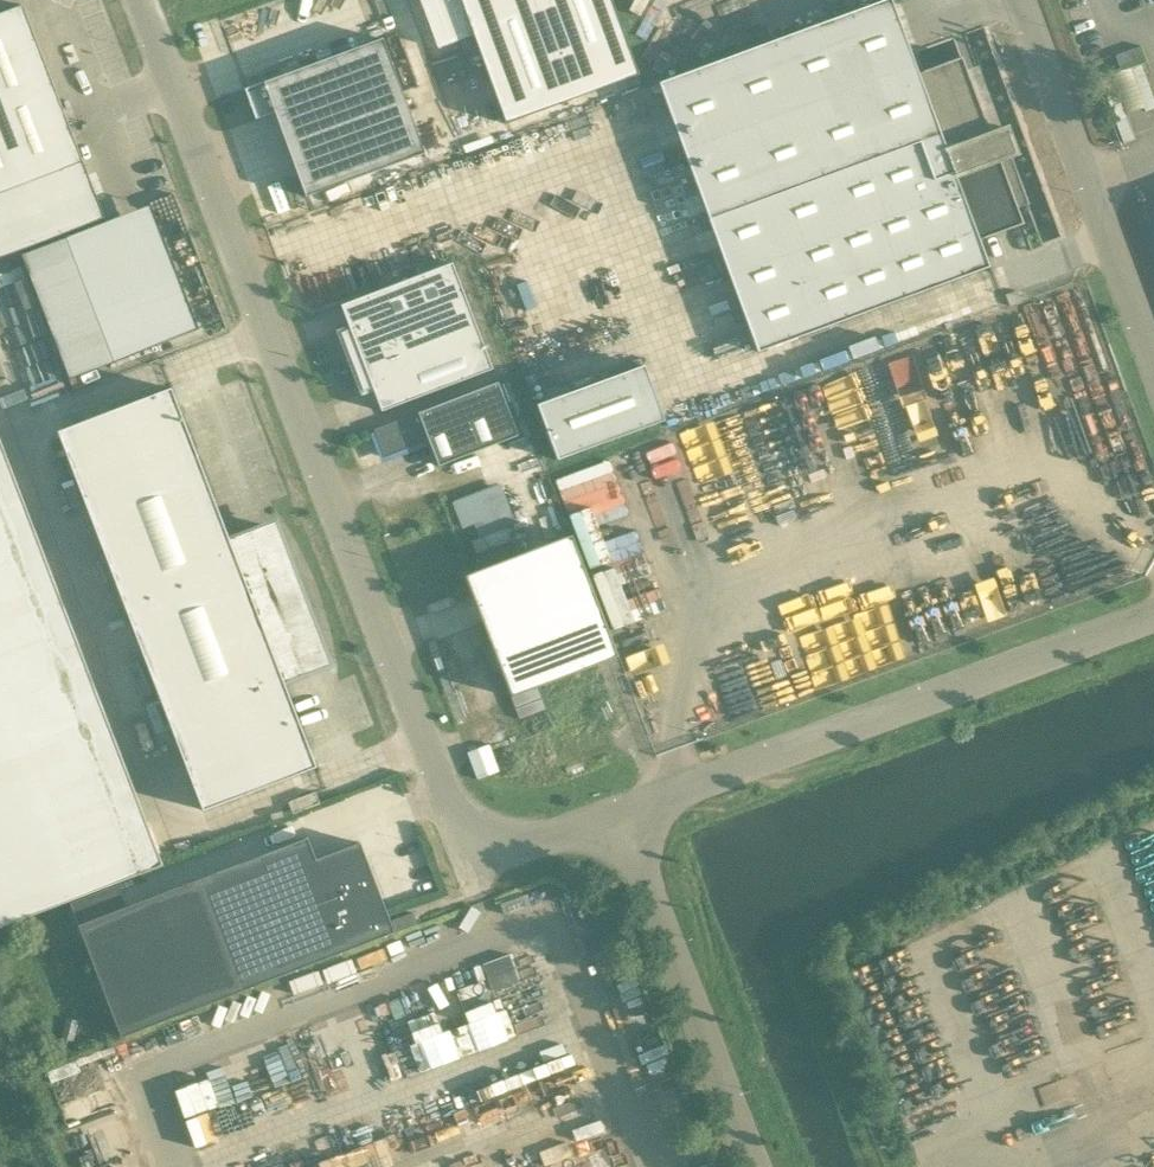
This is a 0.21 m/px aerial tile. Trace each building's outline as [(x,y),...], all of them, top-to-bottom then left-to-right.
[(437,48),(472,35),(505,124),(638,75),(611,0),(419,0),(437,48)] [(890,0),(883,0),(658,82),(757,352),(988,267),(978,240),(1022,224),(1017,209),(1028,205),(1010,156),(1015,154),(1005,127),(1000,129),(997,119),(985,123),(961,57),(917,73),(890,0)] [(104,218),(22,5),(0,13),(0,258),(104,218)] [(310,190),(425,154),(382,36),(242,87),(256,126),(282,118),(310,190)] [(1139,49),(1118,57),(1122,69),(1144,61),(1139,49)] [(380,410),(491,367),(450,261),(339,304),(349,328),(340,331),(362,389),(371,385),(380,410)] [(1017,290),(1006,295),(1010,306),(1021,301),(1017,290)] [(643,365),(535,404),(556,460),(663,420),(643,365)] [(372,428),(383,456),(427,439),(436,465),(517,434),(496,381),(372,428)] [(171,387),(57,431),(202,810),(315,767),(280,675),(316,661),(304,631),(310,628),(272,528),(230,544),(171,387)] [(67,900),(139,872),(0,508),(0,927),(67,900)] [(510,695),(617,655),(571,536),(465,575),(510,695)] [(315,791),(288,801),(292,813),(319,803),(315,791)] [(315,859),(307,836),(76,923),(120,1039),(394,932),(359,842),(315,859)] [(417,924),(413,912),(391,920),(396,932),(417,924)] [(66,1019),(62,1036),(72,1039),(77,1022),(66,1019)]
